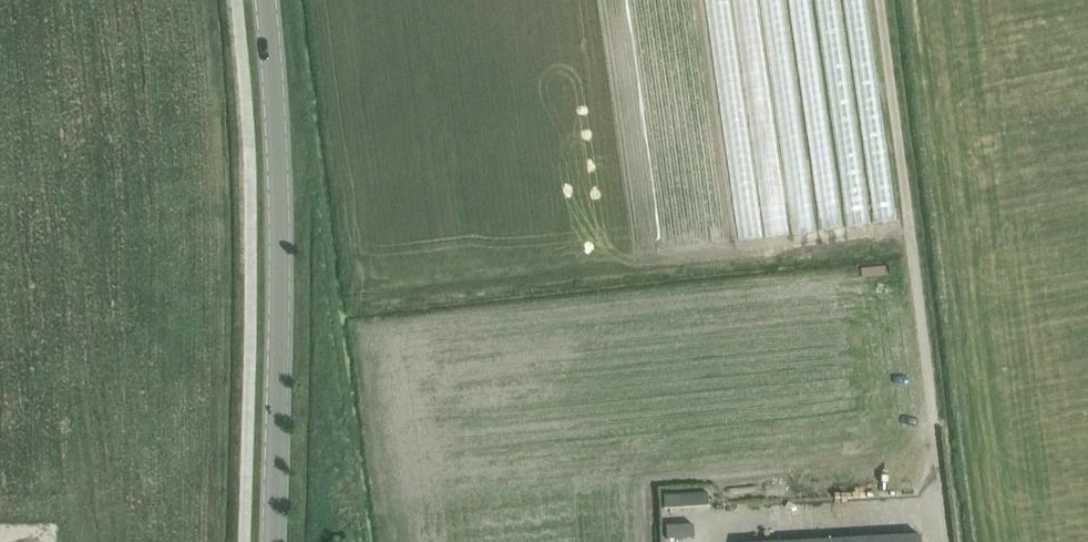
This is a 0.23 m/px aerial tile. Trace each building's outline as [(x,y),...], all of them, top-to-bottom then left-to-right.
[(853,211),(823,17),(800,20),(796,0),(690,0),(691,6),(664,11),(698,234),(853,211)] [(662,506),(714,504),(714,493),(661,495),(662,506)]
